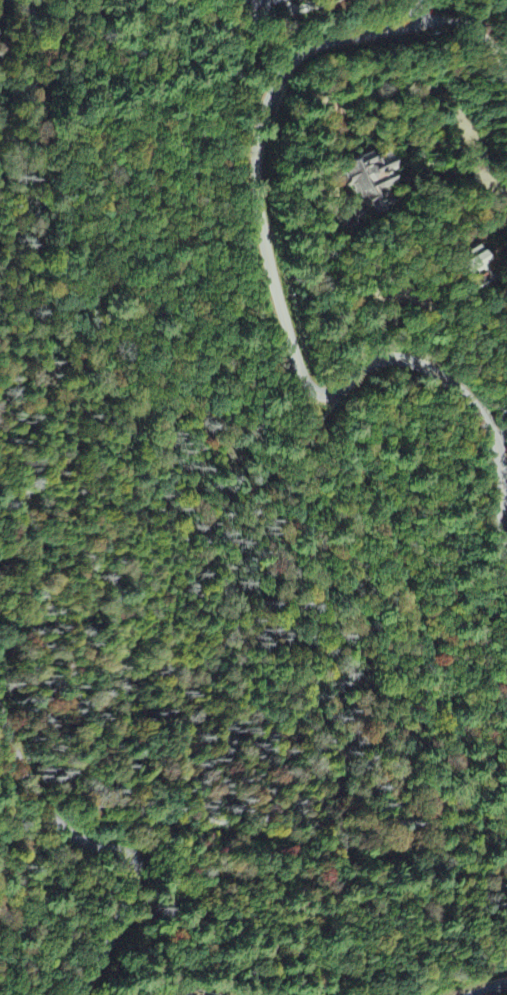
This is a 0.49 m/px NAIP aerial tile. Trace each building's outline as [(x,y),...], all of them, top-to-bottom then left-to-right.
[(255,16),(286,6),(284,0),(250,0),(255,16)] [(398,185),(392,174),(395,172),(385,155),(367,165),(360,154),(340,166),(343,173),(336,177),(345,192),(351,188),(361,206),(398,185)] [(460,267),(471,280),(489,265),(475,247),(466,255),(469,259),(460,267)]
